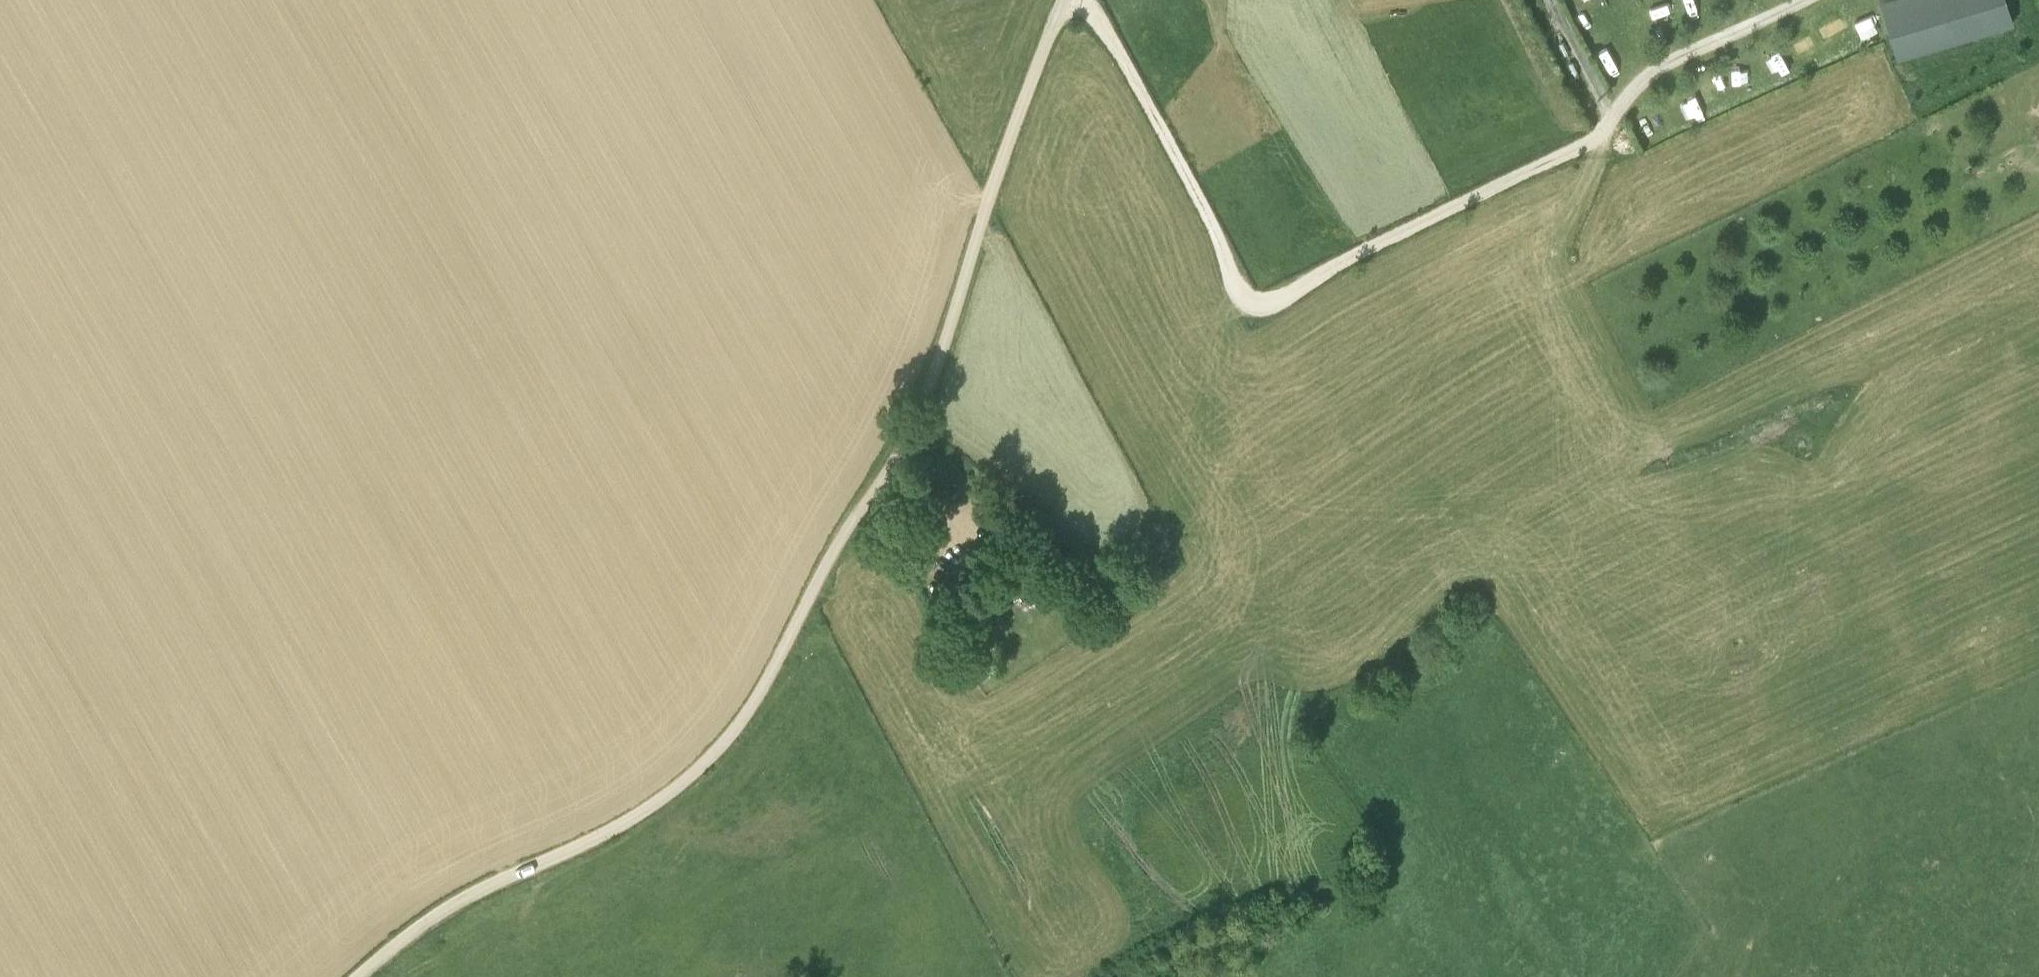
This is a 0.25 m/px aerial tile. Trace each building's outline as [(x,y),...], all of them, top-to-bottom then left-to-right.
[(2003,0),(1878,0),(1893,53),(2008,19),(2003,0)] [(1853,9),(1859,34),(1873,30),(1866,6),(1853,9)]
